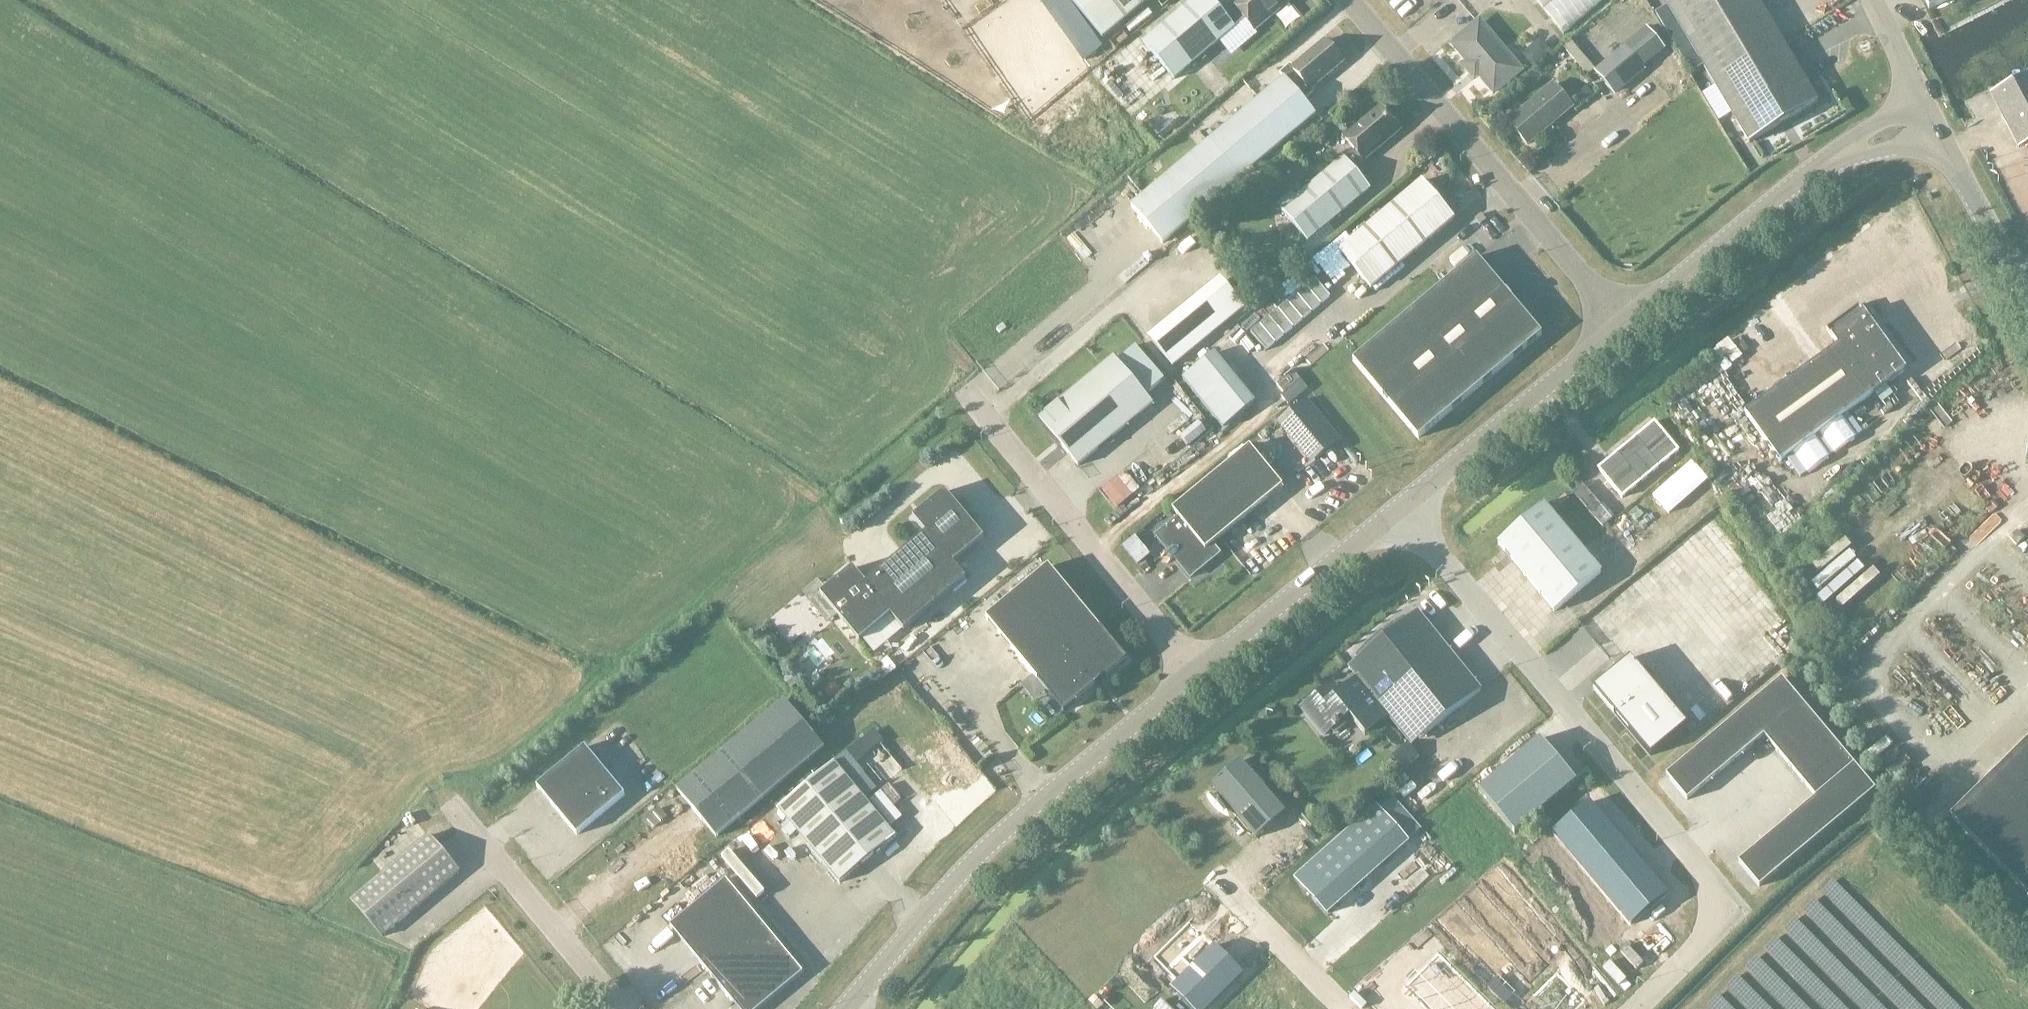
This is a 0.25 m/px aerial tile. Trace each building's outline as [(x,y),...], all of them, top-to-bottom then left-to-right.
[(1102,40),(1150,0),(1068,0),(1102,40)] [(1142,43),(1173,80),(1234,29),(1234,28),(1244,20),(1254,31),(1290,0),(1235,0),(1231,4),(1234,7),(1224,16),(1210,0),(1194,0),(1142,43)] [(1595,0),(1537,0),(1561,28),(1595,0)] [(1666,6),(1748,144),(1817,103),(1756,0),(1677,0),(1666,6)] [(1928,11),(1952,0),(1923,0),(1928,11)] [(1282,55),(1287,63),(1322,41),(1308,19),(1283,34),(1291,49),(1282,55)] [(1478,24),(1452,46),(1493,93),(1518,71),(1478,24)] [(1642,66),(1663,49),(1644,27),(1623,45),(1592,71),(1614,96),(1645,70),(1642,66)] [(1283,79),(1130,207),(1161,244),(1314,115),(1303,101),(1313,93),(1310,90),(1342,63),(1324,41),(1292,68),(1289,65),(1279,74),(1283,79)] [(2018,148),(2027,143),(2027,75),(1990,95),(2018,148)] [(1518,108),(1504,120),(1526,145),(1572,108),(1553,85),(1521,112),(1518,108)] [(1342,159),(1280,211),(1306,243),(1368,190),(1352,170),(1362,162),(1399,131),(1380,108),(1343,139),(1353,150),(1342,159)] [(1421,182),(1338,252),(1370,290),(1453,220),(1421,182)] [(1465,212),(1474,224),(1489,213),(1480,201),(1465,212)] [(1069,230),(1060,238),(1078,256),(1086,247),(1069,230)] [(1475,258),(1352,362),(1417,439),(1541,335),(1475,258)] [(1314,279),(1249,332),(1265,351),(1329,297),(1314,279)] [(1221,282),(1150,341),(1172,367),(1243,308),(1221,282)] [(1837,346),(1743,413),(1779,462),(1905,370),(1858,306),(1825,329),(1837,346)] [(2001,324),(2008,339),(2020,334),(2012,318),(2001,324)] [(1321,333),(1289,362),(1298,372),(1330,343),(1321,333)] [(1712,352),(1734,358),(1737,345),(1715,339),(1712,352)] [(1038,419),(1077,466),(1151,404),(1144,396),(1163,381),(1134,346),(1115,361),(1112,357),(1038,419)] [(1182,379),(1223,429),(1254,403),(1213,353),(1182,379)] [(1706,393),(1691,402),(1705,424),(1719,416),(1706,393)] [(1305,400),(1281,420),(1314,460),(1338,440),(1305,400)] [(1194,414),(1174,428),(1182,439),(1202,425),(1194,414)] [(1678,451),(1652,421),(1595,470),(1620,500),(1678,451)] [(1154,536),(1167,551),(1163,554),(1169,561),(1173,558),(1189,578),(1219,554),(1211,545),(1281,487),(1248,447),(1171,510),(1177,517),(1154,536)] [(1753,484),(1759,495),(1776,485),(1770,474),(1753,484)] [(1577,497),(1602,525),(1610,518),(1586,490),(1577,497)] [(890,615),(903,631),(964,580),(952,564),(982,539),(943,492),(913,517),(926,533),(864,584),(851,569),(820,594),(859,641),(890,615)] [(1674,518),(1687,510),(1680,499),(1667,507),(1674,518)] [(1996,501),(1975,521),(1983,530),(2004,509),(1996,501)] [(1544,506),(1497,545),(1554,612),(1600,574),(1544,506)] [(1689,521),(1675,531),(1676,532),(1655,547),(1671,569),(1706,545),(1689,521)] [(2023,539),(2016,532),(2008,539),(2015,547),(2023,539)] [(1022,549),(1015,539),(1008,544),(1003,537),(968,560),(979,577),(1022,549)] [(1646,586),(1667,572),(1655,553),(1634,567),(1646,586)] [(1048,566),(985,619),(1062,712),(1073,703),(1075,705),(1076,704),(1074,702),(1125,660),(1048,566)] [(1698,598),(1726,577),(1719,568),(1692,589),(1698,598)] [(786,589),(793,598),(806,588),(798,578),(786,589)] [(1732,582),(1723,587),(1747,632),(1756,626),(1732,582)] [(1742,637),(1731,644),(1705,606),(1693,614),(1690,610),(1675,620),(1685,635),(1677,640),(1686,654),(1697,647),(1706,660),(1725,647),(1732,656),(1748,645),(1742,637)] [(1330,685),(1312,699),(1299,710),(1322,739),(1348,718),(1364,737),(1387,718),(1386,716),(1398,706),(1423,737),(1480,691),(1416,613),(1347,668),(1356,680),(1338,695),(1330,685)] [(1592,689),(1648,756),(1685,725),(1629,658),(1592,689)] [(1874,790),(1840,750),(1780,678),(1665,775),(1686,801),(1763,736),(1814,797),(1737,862),(1758,887),(1874,790)] [(1689,718),(1701,708),(1689,694),(1677,705),(1689,718)] [(676,791),(715,838),(823,748),(784,702),(676,791)] [(2027,898),(2027,738),(1948,817),(2027,898)] [(1539,739),(1477,791),(1513,834),(1575,782),(1539,739)] [(584,747),(536,787),(575,835),(624,796),(584,747)] [(1238,761),(1210,786),(1256,838),(1284,813),(1238,761)] [(833,763),(777,809),(839,883),(894,837),(833,763)] [(1589,802),(1552,833),(1629,925),(1666,894),(1589,802)] [(1375,806),(1293,878),(1325,915),(1407,842),(1375,806)] [(350,900),(381,937),(458,873),(427,836),(350,900)] [(669,926),(738,1008),(752,1008),(754,1006),(789,977),(802,973),(725,879),(669,926)] [(1146,962),(1147,963),(1153,958),(1174,978),(1168,984),(1169,985),(1175,979),(1176,981),(1170,988),(1191,1008),(1206,1008),(1242,971),(1212,945),(1214,943),(1213,942),(1211,944),(1188,923),(1190,921),(1189,920),(1146,962)] [(1423,941),(1380,984),(1405,1008),(1490,1008),(1423,941)] [(1521,1007),(1524,1008),(1577,1008),(1584,1002),(1556,973),(1521,1007)] [(1011,1008),(1073,1008),(1075,1007),(1044,974),(1011,1008)]
